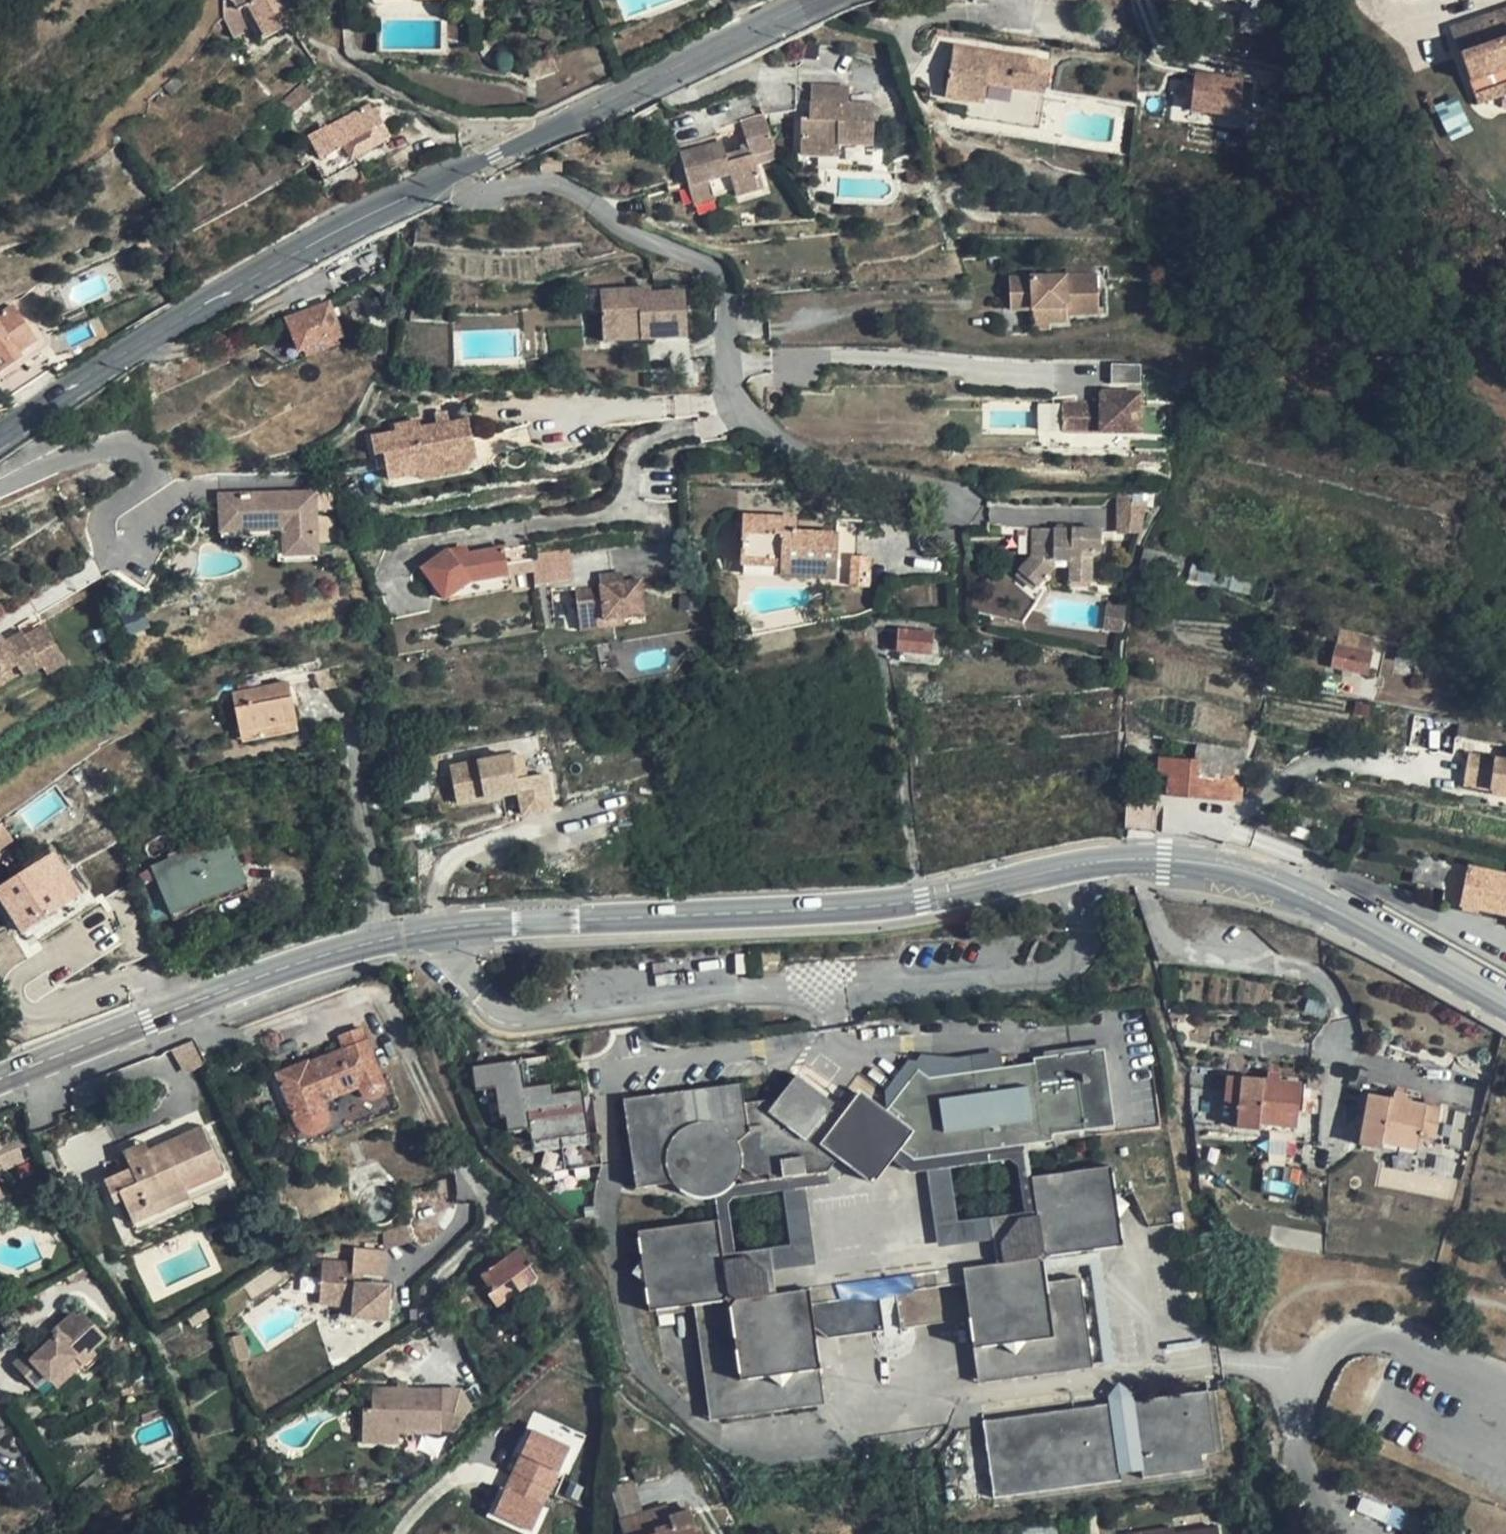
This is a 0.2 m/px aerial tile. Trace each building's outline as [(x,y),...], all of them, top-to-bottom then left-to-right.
[(224,1),(224,10),(228,18),(246,9),(262,39),(294,23),(281,0),(224,0),(224,1)] [(1268,10),(1269,0),(1204,0),(1268,10)] [(1450,29),(1477,103),(1505,93),(1505,9),(1450,29)] [(963,48),(954,47),(952,60),(960,61),(963,48)] [(1050,62),(963,48),(960,61),(952,60),(946,96),(945,102),(968,106),(966,117),(1038,129),(1045,92),(1050,62)] [(1192,73),(1190,116),(1253,118),(1255,75),(1192,73)] [(313,94),(303,83),(276,107),(287,118),(313,94)] [(849,88),(811,87),(810,120),(801,120),(800,154),(838,155),(839,143),(873,144),(874,106),(848,105),(849,88)] [(372,109),(370,105),(328,128),(327,126),(310,135),(322,159),(314,163),(324,182),(357,164),(353,157),(388,138),(383,124),(376,107),(372,109)] [(751,156),(753,156),(775,149),(765,118),(742,125),(751,156)] [(753,156),(751,156),(728,162),(722,143),(681,154),(690,186),(710,181),(714,195),(735,190),(736,195),(763,187),(756,166),(753,156)] [(777,158),(775,149),(753,156),(756,166),(777,158)] [(714,195),(710,181),(690,186),(694,201),(714,195)] [(1100,313),(1098,275),(1009,278),(1010,309),(1033,309),(1033,314),(1048,314),(1048,323),(1066,322),(1066,315),(1100,313)] [(651,293),(651,289),(602,292),(605,340),(687,335),(685,292),(651,293)] [(370,325),(360,299),(332,309),(341,335),(370,325)] [(332,309),(329,303),(315,308),(315,310),(288,320),(300,352),(304,350),(338,338),(342,336),(341,335),(332,309)] [(14,306),(0,315),(0,372),(23,357),(20,353),(43,338),(32,321),(27,325),(14,306)] [(1048,323),(1048,314),(1033,314),(1033,329),(1048,329),(1048,323)] [(340,343),(338,338),(304,350),(306,356),(340,343)] [(1137,353),(1110,352),(1109,376),(1138,377),(1139,353),(1137,353)] [(1137,425),(1138,385),(1099,384),(1099,395),(1062,395),(1062,423),(1137,425)] [(391,434),(366,437),(368,457),(377,456),(380,481),(410,477),(417,468),(471,462),(466,425),(419,431),(418,423),(390,428),(391,434)] [(471,462),(417,468),(410,477),(419,485),(457,480),(471,462)] [(1141,533),(1148,493),(1118,494),(1117,533),(1141,533)] [(219,496),(220,531),(281,531),(282,556),(315,556),(315,494),(219,496)] [(784,518),(742,516),(741,561),(781,563),(780,573),(820,574),(820,569),(837,570),(838,537),(795,533),(796,529),(783,529),(784,518)] [(1055,529),(1033,528),(1032,555),(1019,570),(1037,585),(1054,568),(1054,556),(1070,556),(1069,581),(1093,582),(1092,551),(1101,551),(1102,530),(1055,529)] [(281,531),(220,531),(219,538),(275,537),(277,562),(316,562),(315,556),(282,556),(281,531)] [(446,548),(419,566),(442,599),(446,596),(469,580),(505,574),(507,574),(502,547),(451,555),(446,548)] [(871,557),(853,556),(852,586),(870,587),(871,557)] [(446,596),(447,598),(507,589),(505,574),(469,580),(446,596)] [(573,588),(576,615),(601,612),(602,620),(622,618),(643,616),(639,578),(597,583),(597,586),(573,588)] [(1125,606),(1108,604),(1104,631),(1122,633),(1125,606)] [(576,615),(578,631),(622,626),(622,618),(602,620),(601,612),(576,615)] [(898,625),(883,625),(884,649),(937,654),(939,635),(898,625)] [(13,665),(18,674),(22,680),(39,669),(44,678),(64,665),(42,628),(21,640),(18,634),(1,644),(0,643),(0,673),(13,665)] [(1376,638),(1339,630),(1331,667),(1367,676),(1376,638)] [(18,674),(13,665),(0,673),(0,685),(18,674)] [(293,696),(290,683),(233,693),(236,708),(241,735),(297,724),(293,696)] [(299,732),(297,724),(241,735),(243,742),(299,732)] [(1242,774),(1243,774),(1245,753),(1198,744),(1197,760),(1159,757),(1158,774),(1167,774),(1166,795),(1184,797),(1185,774),(1225,777),(1226,772),(1242,774)] [(449,762),(456,805),(522,794),(527,826),(558,821),(550,768),(515,774),(511,752),(449,762)] [(1468,754),(1463,785),(1505,792),(1505,759),(1468,754)] [(1184,797),(1223,800),(1225,785),(1242,786),(1243,774),(1242,774),(1226,772),(1225,777),(1185,774),(1184,797)] [(1225,785),(1223,800),(1241,801),(1241,791),(1242,786),(1225,785)] [(1158,799),(1130,796),(1129,828),(1155,831),(1158,799)] [(3,824),(0,826),(0,849),(14,840),(3,824)] [(246,883),(229,837),(153,867),(172,913),(246,883)] [(55,852),(0,888),(0,897),(23,932),(82,894),(55,852)] [(1451,861),(1419,855),(1413,882),(1445,889),(1451,863),(1451,861)] [(1468,866),(1451,863),(1445,889),(1442,902),(1459,905),(1468,866)] [(1468,866),(1459,905),(1505,915),(1505,874),(1468,866)] [(367,1039),(364,1029),(341,1038),(345,1049),(309,1063),(311,1067),(279,1080),(297,1123),(297,1125),(300,1128),(303,1131),(307,1133),(311,1134),(315,1134),(318,1133),(323,1131),(326,1127),(328,1124),(329,1119),(329,1115),(327,1111),(323,1101),(360,1087),(362,1092),(365,1095),(368,1097),(372,1099),(376,1098),(377,1098),(382,1094),(384,1091),(384,1087),(383,1082),(367,1039)] [(921,1054),(917,1060),(972,1066),(971,1072),(979,1071),(980,1060),(921,1054)] [(526,1088),(522,1059),(473,1067),(477,1090),(497,1088),(501,1118),(507,1117),(508,1132),(510,1145),(524,1143),(529,1175),(602,1165),(598,1132),(589,1134),(583,1090),(581,1080),(563,1082),(565,1093),(543,1096),(542,1086),(526,1088)] [(972,1066),(917,1060),(885,1096),(886,1111),(882,1116),(845,1121),(840,1117),(839,1116),(830,1109),(834,1103),(796,1075),(778,1099),(745,1103),(743,1090),(735,1084),(631,1098),(625,1106),(637,1187),(657,1185),(671,1182),(675,1184),(678,1187),(682,1191),(686,1193),(690,1195),(695,1197),(700,1198),(705,1198),(710,1197),(715,1196),(724,1192),(732,1186),(737,1178),(741,1179),(747,1183),(770,1179),(828,1171),(837,1158),(848,1166),(834,1184),(784,1191),(790,1245),(770,1248),(775,1294),(769,1295),(767,1274),(744,1257),(723,1260),(718,1220),(638,1231),(642,1259),(632,1273),(645,1284),(649,1311),(695,1305),(709,1412),(718,1418),(817,1405),(824,1396),(814,1327),(828,1338),(884,1330),(901,1327),(970,1318),(974,1348),(978,1376),(986,1382),(1093,1367),(1080,1278),(1046,1283),(1043,1262),(1037,1258),(1043,1250),(1050,1256),(1100,1249),(1122,1246),(1118,1219),(1129,1205),(1115,1194),(1111,1166),(1032,1177),(1036,1211),(990,1218),(957,1222),(949,1167),(910,1173),(892,1159),(900,1149),(914,1159),(1052,1140),(1050,1128),(1083,1124),(1076,1076),(1037,1082),(1034,1063),(979,1071),(971,1072),(972,1066)] [(885,1096),(917,1060),(909,1060),(885,1091),(885,1096)] [(309,1063),(308,1061),(277,1074),(279,1080),(311,1067),(309,1063)] [(1280,1075),(1267,1074),(1267,1082),(1279,1083),(1280,1075)] [(1267,1082),(1228,1079),(1225,1107),(1240,1109),(1238,1127),(1258,1129),(1259,1123),(1295,1127),(1299,1085),(1279,1083),(1267,1082)] [(565,1093),(563,1082),(542,1086),(543,1096),(565,1093)] [(394,1111),(384,1087),(384,1091),(382,1094),(377,1098),(376,1098),(372,1099),(368,1097),(365,1095),(362,1092),(360,1087),(323,1101),(327,1111),(329,1115),(329,1119),(328,1124),(326,1127),(323,1131),(318,1133),(315,1134),(311,1134),(307,1133),(303,1131),(300,1128),(306,1145),(394,1111)] [(873,1101),(860,1091),(850,1104),(840,1117),(845,1121),(882,1116),(886,1111),(873,1101)] [(1407,1096),(1395,1094),(1393,1101),(1406,1103),(1407,1096)] [(1393,1101),(1369,1096),(1359,1144),(1380,1148),(1382,1141),(1417,1148),(1420,1134),(1434,1138),(1439,1109),(1406,1103),(1393,1101)] [(228,1182),(202,1127),(166,1143),(127,1159),(128,1163),(131,1169),(105,1180),(114,1203),(123,1199),(134,1224),(189,1199),(189,1200),(190,1199),(228,1182)] [(166,1143),(162,1135),(123,1151),(127,1159),(166,1143)] [(131,1169),(128,1163),(102,1174),(105,1180),(131,1169)] [(414,1211),(370,1234),(377,1248),(421,1225),(414,1211)] [(377,1248),(346,1247),(346,1262),(317,1263),(317,1304),(353,1305),(353,1316),(385,1317),(385,1285),(377,1285),(351,1284),(346,1278),(346,1271),(377,1271),(377,1248)] [(533,1264),(521,1248),(482,1276),(491,1289),(493,1292),(488,1294),(497,1307),(520,1292),(530,1286),(520,1273),(533,1264)] [(377,1285),(377,1271),(346,1271),(346,1278),(351,1284),(377,1285)] [(210,1315),(206,1305),(188,1317),(192,1327),(210,1315)] [(106,1337),(83,1313),(79,1317),(74,1313),(59,1328),(62,1332),(56,1337),(32,1360),(26,1354),(14,1365),(36,1388),(48,1378),(50,1381),(76,1357),(83,1365),(96,1354),(92,1350),(106,1337)] [(62,1332),(59,1328),(53,1333),(56,1337),(62,1332)] [(240,1333),(221,1339),(229,1363),(248,1358),(240,1333)] [(1134,1393),(1119,1382),(1108,1397),(1109,1404),(1135,1401),(1134,1393)] [(400,1432),(443,1431),(442,1389),(372,1390),(372,1410),(363,1410),(364,1432),(400,1432)] [(1216,1452),(1207,1391),(1135,1401),(1109,1404),(984,1421),(994,1497),(1121,1480),(1120,1473),(1142,1471),(1143,1477),(1203,1468),(1201,1454),(1216,1452)] [(529,1533),(536,1533),(580,1434),(535,1415),(490,1517),(529,1533)] [(400,1432),(364,1432),(364,1445),(401,1444),(400,1432)] [(665,1503),(618,1519),(623,1533),(651,1533),(656,1532),(655,1528),(672,1523),(669,1515),(665,1503)] [(690,1508),(669,1515),(672,1523),(655,1528),(656,1532),(651,1533),(703,1533),(700,1526),(696,1527),(690,1508)] [(1412,1515),(1405,1529),(1414,1533),(1436,1533),(1438,1529),(1412,1515)]
